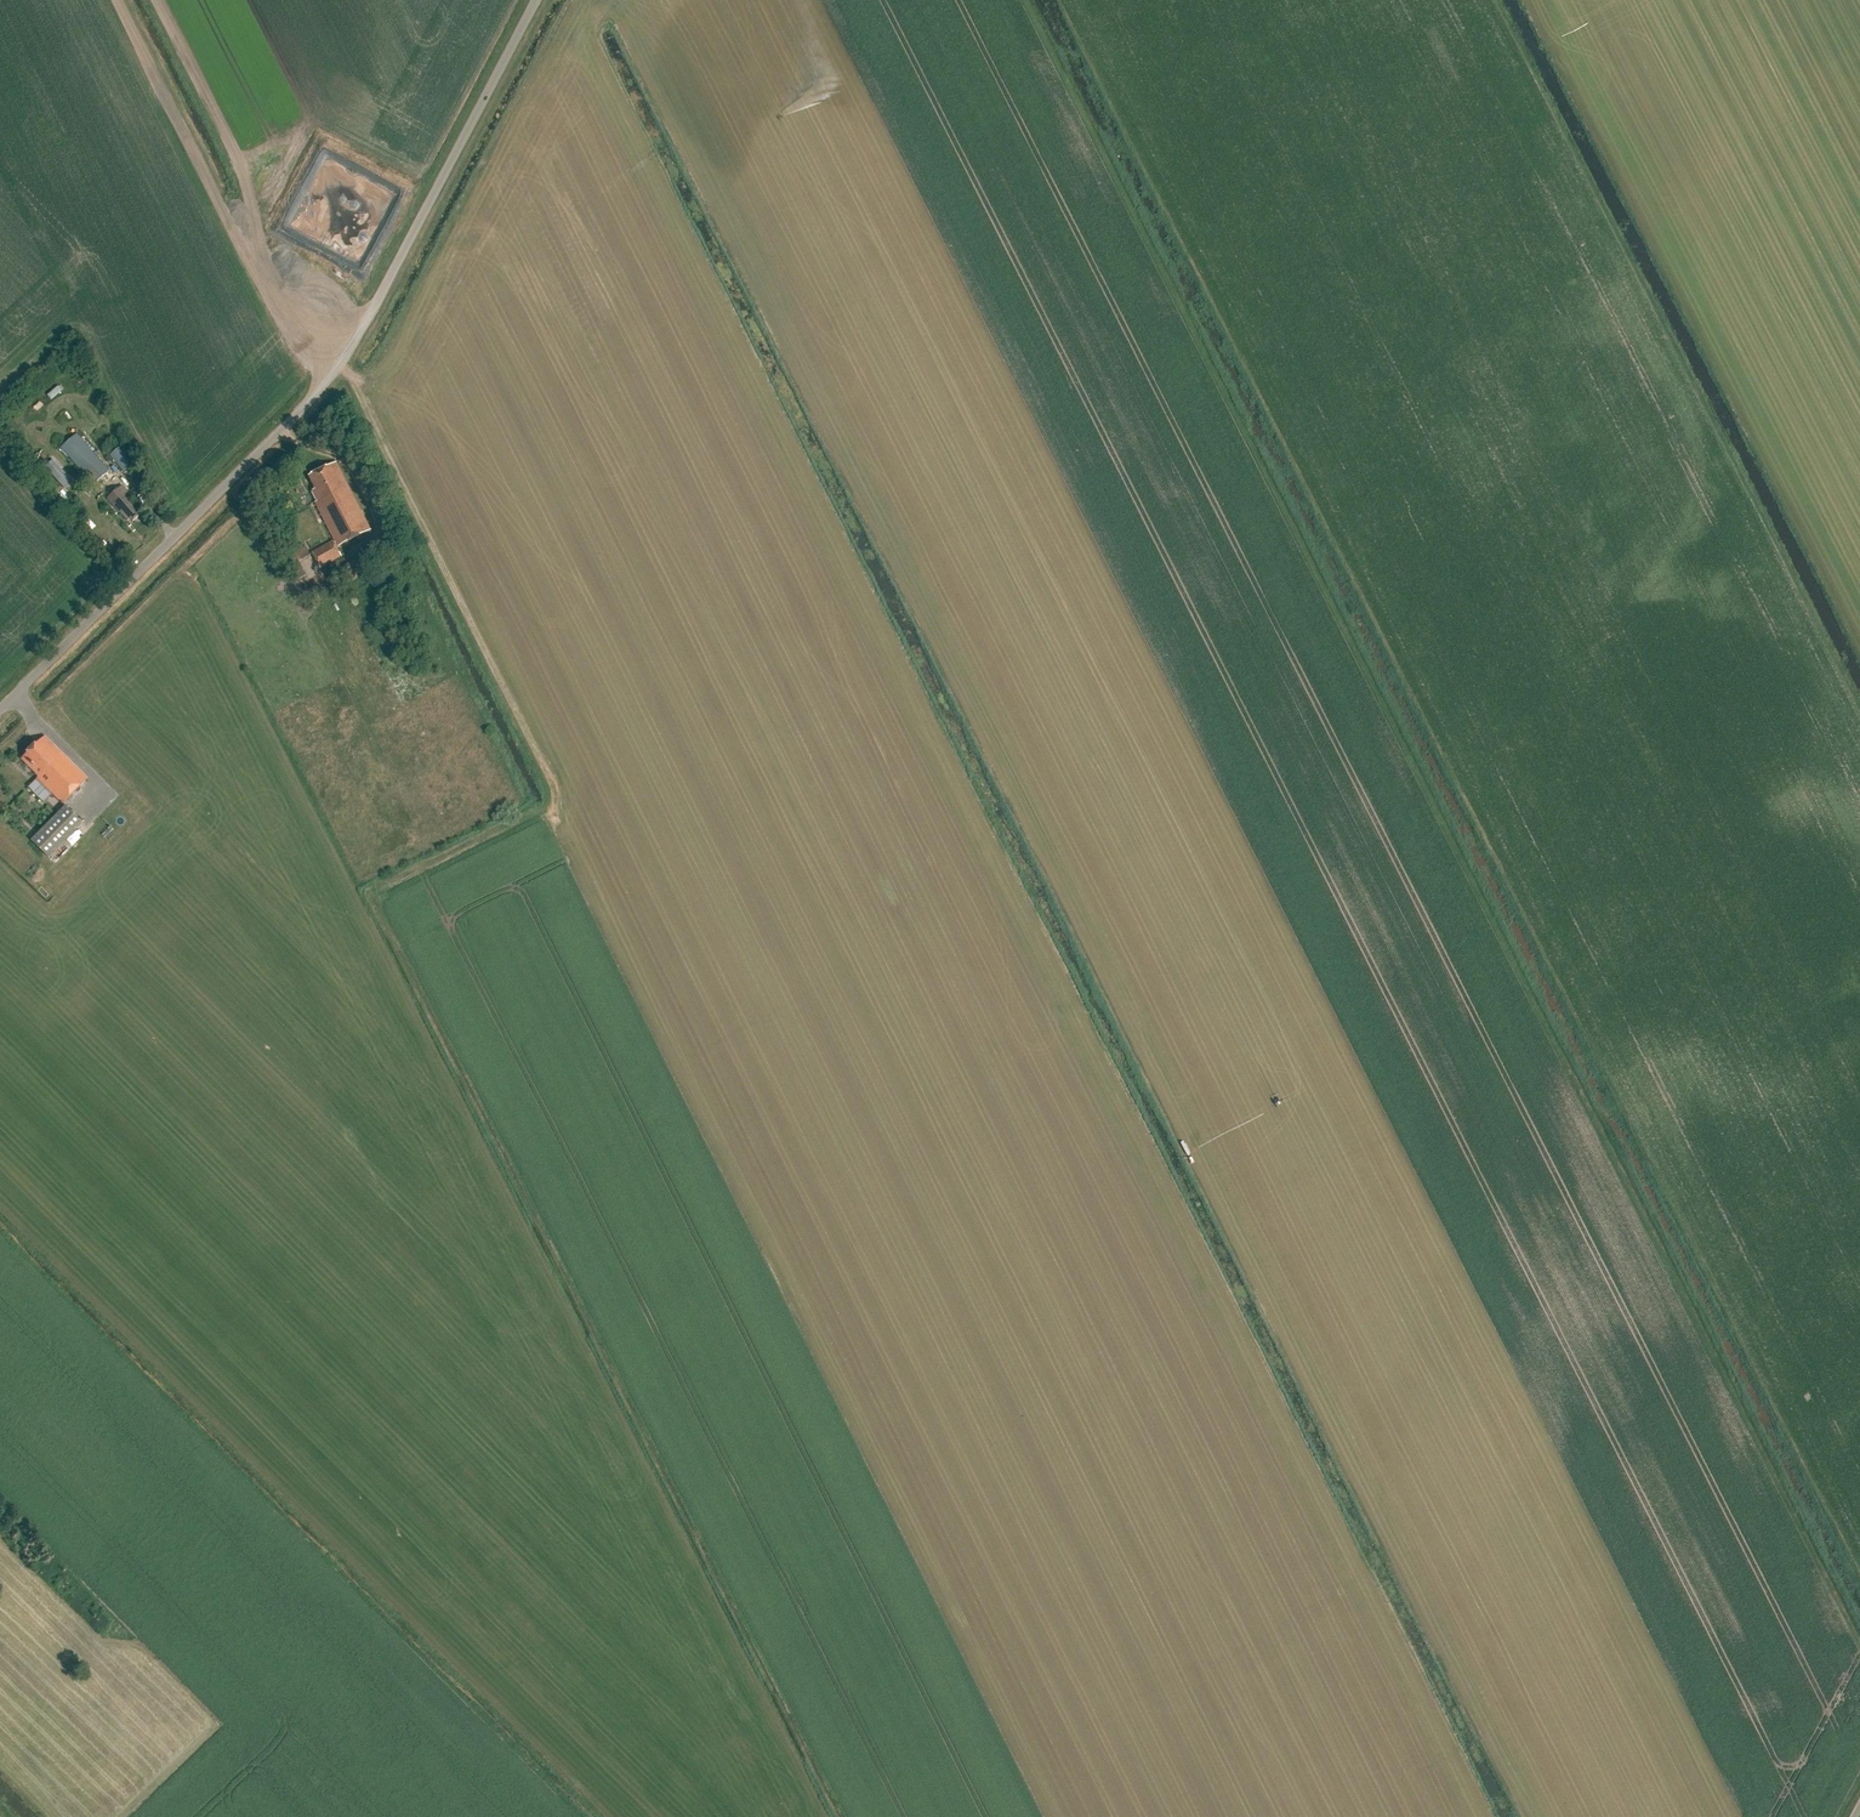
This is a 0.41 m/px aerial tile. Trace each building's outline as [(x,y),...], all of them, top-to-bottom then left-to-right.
[(94,485),(110,472),(77,434),(62,448),(94,485)] [(111,457),(125,473),(138,462),(123,446),(111,457)] [(57,460),(48,469),(70,491),(79,482),(57,460)] [(338,547),(371,530),(336,463),(309,476),(316,489),(313,491),(318,501),(315,503),(338,547)] [(133,522),(141,514),(131,503),(134,500),(122,486),(108,499),(119,512),(120,512),(128,521),(130,519),(133,522)] [(333,541),(312,553),(320,568),(342,556),(333,541)] [(298,562),(310,555),(305,546),(293,553),(298,562)] [(304,571),(299,562),(290,567),(295,576),(304,571)] [(63,804),(88,779),(45,737),(23,759),(33,769),(32,770),(39,777),(37,779),(63,804)] [(50,859),(84,825),(66,806),(32,841),(50,859)]
